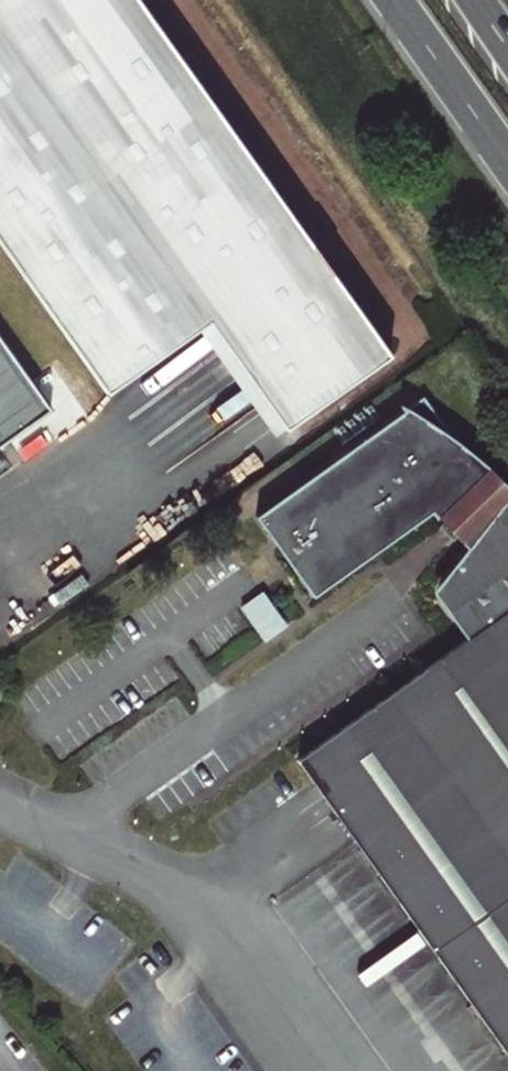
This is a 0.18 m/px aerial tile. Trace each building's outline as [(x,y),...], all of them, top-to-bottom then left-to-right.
[(111,393),(212,321),(289,429),(394,355),(142,0),(0,0),(0,241),(111,393)] [(52,410),(0,337),(0,447),(52,410)] [(255,519),(313,601),(432,517),(442,527),(438,532),(452,546),(456,542),(466,554),(445,581),(440,588),(439,596),(440,605),(467,643),(299,764),(507,1056),(507,502),(505,506),(501,503),(504,499),(504,495),(503,489),(498,485),(490,483),(484,486),(482,482),(494,473),(472,452),(461,444),(454,441),(426,398),(410,409),(400,406),(404,413),(255,519)]
